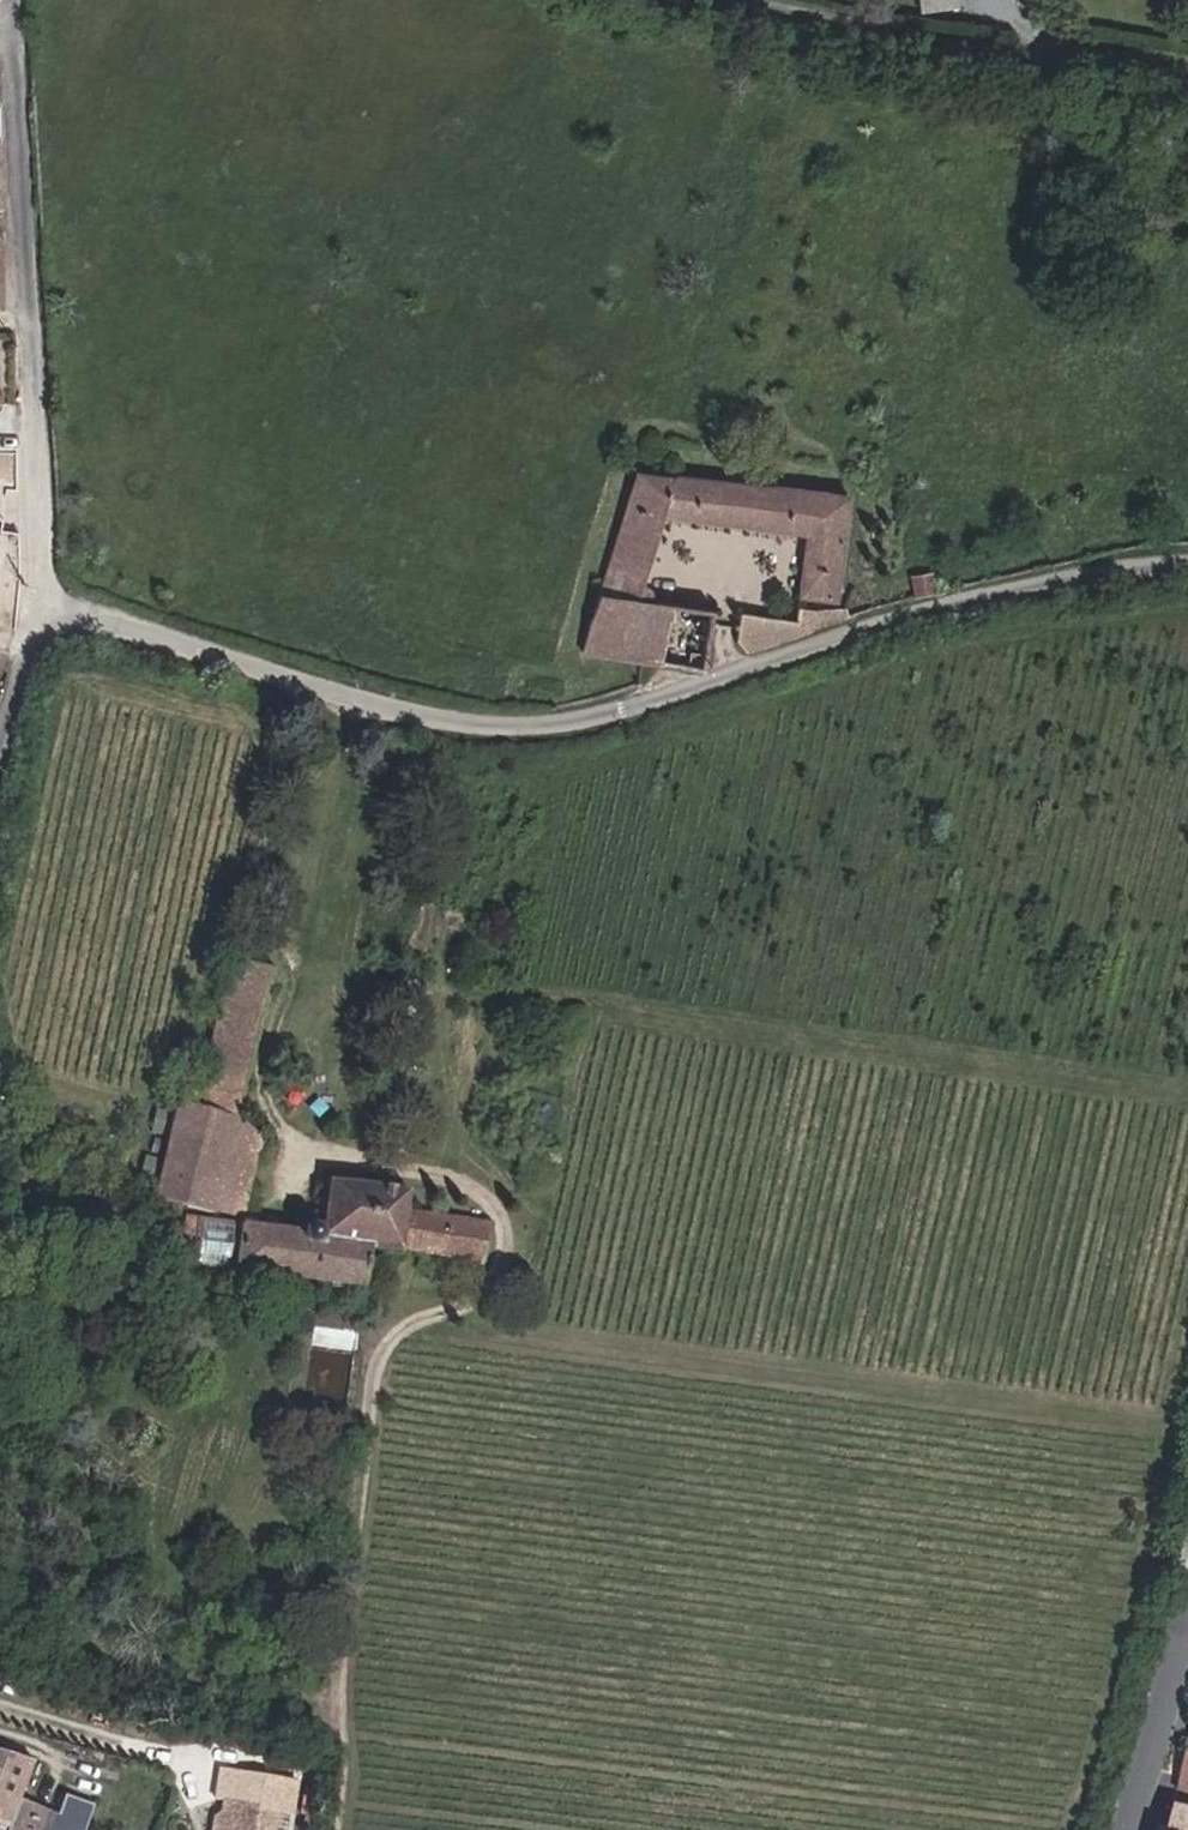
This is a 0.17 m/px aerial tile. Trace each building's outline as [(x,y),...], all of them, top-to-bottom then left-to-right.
[(582,649),(702,671),(712,616),(635,604),(660,516),(803,539),(799,598),(833,605),(843,498),(634,472),(582,649)] [(916,600),(935,595),(930,577),(911,581),(916,600)] [(816,629),(846,618),(844,608),(814,616),(816,629)] [(742,654),(816,629),(814,616),(796,614),(794,625),(736,618),(735,645),(742,654)] [(230,1130),(268,967),(231,959),(195,1108),(174,1103),(149,1203),(134,1200),(130,1219),(144,1222),(143,1231),(169,1238),(176,1204),(209,1212),(211,1204),(237,1210),(245,1184),(219,1176),(224,1156),(250,1164),(257,1140),(230,1130)] [(219,1176),(245,1184),(250,1164),(224,1156),(219,1176)] [(482,1263),(489,1223),(403,1211),(405,1188),(329,1178),(323,1221),(304,1232),(195,1220),(191,1241),(182,1240),(180,1254),(188,1255),(187,1261),(359,1285),(364,1252),(397,1256),(397,1251),(482,1263)] [(1171,1789),(1187,1793),(1187,1753),(1181,1752),(1171,1789)] [(280,1816),(295,1819),(300,1794),(280,1790),(269,1797),(266,1813),(228,1804),(226,1816),(219,1821),(216,1829),(276,1829),(280,1816)] [(1170,1803),(1162,1829),(1187,1829),(1187,1807),(1170,1803)] [(41,1819),(0,1805),(0,1829),(37,1829),(41,1819)]
